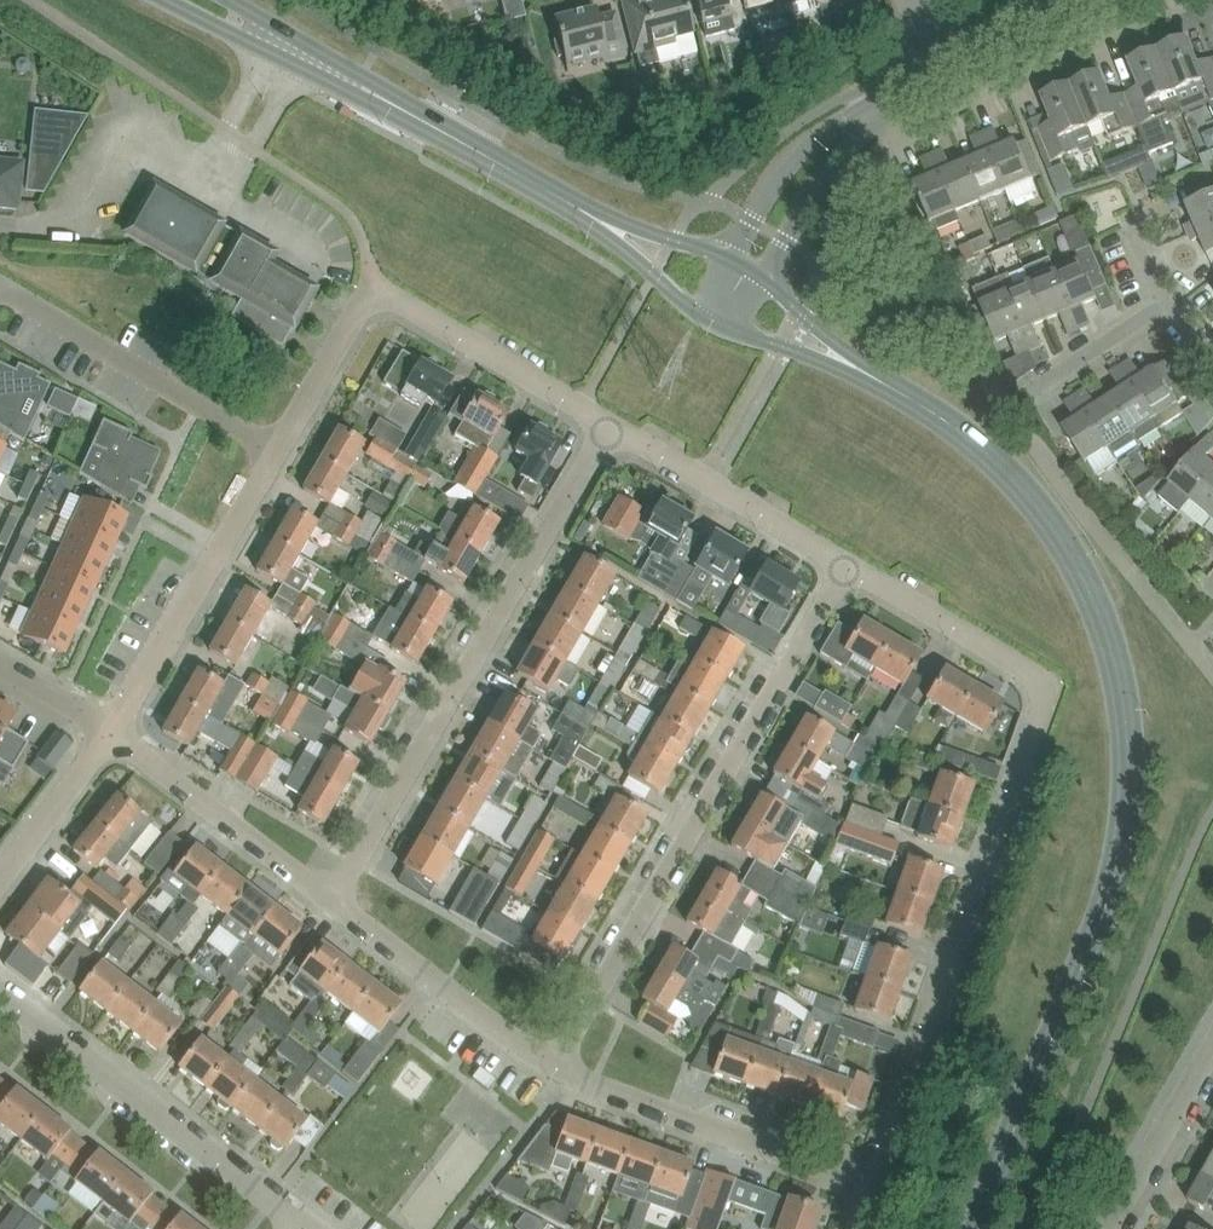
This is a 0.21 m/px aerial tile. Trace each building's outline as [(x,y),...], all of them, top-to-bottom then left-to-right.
[(622,2),(635,53),(637,53),(655,48),(659,62),(697,53),(693,33),(684,0),(628,0),(622,2)] [(705,36),(734,29),(748,25),(745,13),(741,0),(696,0),(705,36)] [(745,13),(748,25),(791,14),(788,2),(787,2),(787,0),(741,0),(745,13)] [(525,17),(522,7),(504,12),(506,22),(525,17)] [(560,40),(554,41),(558,58),(593,49),(597,64),(626,56),(615,13),(598,17),(596,8),(554,19),(560,40)] [(1212,60),(1198,65),(1187,37),(1157,50),(1175,93),(1190,87),(1198,109),(1209,104),(1212,103),(1212,63),(1212,60)] [(797,42),(784,45),(787,59),(801,56),(797,42)] [(1138,90),(1125,95),(1137,126),(1137,127),(1144,143),(1146,146),(1149,153),(1163,148),(1163,146),(1172,142),(1162,117),(1167,115),(1160,99),(1175,93),(1157,50),(1127,62),(1138,90)] [(765,53),(755,55),(759,68),(768,66),(765,53)] [(1100,72),(1070,85),(1087,128),(1102,122),(1108,138),(1137,126),(1125,95),(1111,101),(1100,72)] [(1087,128),(1070,85),(1040,97),(1051,124),(1037,130),(1050,162),(1052,162),(1051,161),(1079,150),(1073,134),(1087,128)] [(993,128),(981,133),(1006,191),(1031,180),(1031,179),(1040,175),(1026,141),(1017,145),(1015,142),(1001,148),(993,128)] [(978,157),(965,163),(981,201),(1006,191),(981,133),(970,138),(978,157)] [(1146,146),(1129,153),(1135,169),(1139,167),(1152,162),(1149,153),(1146,146)] [(943,150),(931,154),(955,212),(981,201),(965,163),(951,169),(943,150)] [(955,212),(931,154),(920,159),(928,178),(914,185),(930,223),(934,221),(938,231),(960,222),(955,212)] [(17,209),(22,160),(0,157),(0,207),(17,209)] [(1062,165),(1048,171),(1057,195),(1071,191),(1062,165)] [(233,317),(281,344),(282,343),(278,341),(287,326),(294,329),(316,290),(271,264),(277,255),(239,233),(238,236),(222,227),(224,224),(153,184),(125,233),(252,305),(243,321),(234,315),(233,317)] [(1189,233),(1212,223),(1212,193),(1185,204),(1193,222),(1186,225),(1189,233)] [(1034,214),(1039,226),(1059,218),(1053,206),(1034,214)] [(1065,221),(1059,224),(1064,237),(1083,229),(1083,228),(1078,216),(1070,219),(1065,221)] [(992,231),(997,242),(1023,231),(1018,220),(992,231)] [(1189,233),(1192,241),(1200,238),(1207,256),(1212,253),(1212,223),(1189,233)] [(985,234),(968,242),(973,254),(990,247),(985,234)] [(974,257),(973,254),(968,242),(958,246),(964,261),(974,257)] [(1079,262),(1055,272),(1079,330),(1090,325),(1082,306),(1097,299),(1094,291),(1107,286),(1091,247),(1075,254),(1079,262)] [(1009,274),(999,278),(1000,280),(1029,351),(1040,346),(1032,327),(1046,321),(1030,283),(1025,269),(1009,276),(1009,274)] [(1055,272),(1030,283),(1046,321),(1060,315),(1068,334),(1079,330),(1055,272)] [(983,303),(979,304),(995,342),(1010,336),(1018,356),(1029,351),(1000,280),(977,289),(983,303)] [(402,352),(383,383),(402,394),(400,396),(419,408),(424,399),(436,406),(451,380),(436,371),(438,367),(437,363),(430,359),(426,360),(424,364),(421,362),(421,363),(402,352)] [(1177,403),(1191,394),(1169,359),(1141,377),(1130,360),(1120,366),(1160,428),(1183,413),(1177,403)] [(12,433),(24,439),(40,404),(49,385),(50,386),(51,384),(37,378),(38,375),(40,376),(40,375),(18,364),(18,366),(19,366),(17,371),(0,364),(0,426),(12,433)] [(1121,391),(1108,399),(1137,443),(1160,428),(1120,366),(1109,373),(1121,391)] [(1139,446),(1108,399),(1096,407),(1085,389),(1074,396),(1108,448),(1116,461),(1139,446)] [(72,413),(78,400),(56,390),(48,406),(70,417),(72,413)] [(475,447),(454,483),(475,496),(485,479),(497,459),(497,458),(485,452),(499,428),(508,413),(494,405),(496,401),(495,397),(487,392),(482,393),(480,397),(478,395),(454,435),(475,447)] [(1108,448),(1074,396),(1064,403),(1075,420),(1062,429),(1082,459),(1073,465),(1095,498),(1106,491),(1087,462),(1108,448)] [(90,421),(96,408),(78,400),(72,413),(90,421)] [(431,410),(405,455),(420,463),(446,419),(431,410)] [(78,474),(124,501),(125,500),(123,499),(130,482),(146,490),(152,477),(147,475),(148,472),(153,463),(152,463),(157,453),(147,449),(147,448),(132,442),(130,441),(133,434),(103,420),(92,445),(105,452),(92,480),(79,473),(78,474)] [(520,476),(524,479),(517,491),(532,500),(540,486),(537,485),(561,444),(547,436),(549,432),(548,428),(540,424),(535,425),(533,428),(531,426),(516,452),(529,460),(520,476)] [(338,430),(320,460),(346,475),(364,445),(338,430)] [(1189,500),(1212,472),(1212,466),(1205,459),(1212,449),(1212,438),(1209,435),(1157,496),(1178,512),(1189,500)] [(405,455),(378,440),(375,438),(366,454),(373,458),(367,468),(389,481),(381,495),(394,503),(409,477),(411,478),(420,464),(420,463),(405,455)] [(329,505),(322,516),(339,526),(355,536),(366,542),(380,519),(367,512),(361,522),(341,509),(349,496),(338,489),(346,475),(320,460),(303,490),(329,505)] [(433,472),(420,464),(411,478),(425,486),(433,472)] [(33,488),(39,475),(30,470),(24,484),(33,488)] [(1211,518),(1212,515),(1212,472),(1189,500),(1211,518)] [(485,479),(475,496),(517,521),(520,522),(529,505),(485,479)] [(27,502),(33,488),(24,484),(18,498),(27,502)] [(43,509),(50,495),(41,491),(34,505),(43,509)] [(374,491),(366,505),(386,517),(394,503),(381,495),(374,491)] [(650,586),(665,595),(683,563),(670,556),(691,521),(661,503),(652,518),(619,498),(603,525),(630,541),(640,543),(652,553),(665,560),(650,586)] [(125,518),(85,500),(75,524),(114,541),(125,518)] [(37,523),(43,509),(34,505),(28,518),(37,523)] [(438,529),(455,539),(481,554),(498,524),(473,509),(466,521),(448,511),(438,529)] [(291,511),(274,541),(299,556),(317,526),(291,511)] [(12,533),(18,519),(10,515),(3,529),(12,533)] [(574,537),(581,541),(591,524),(584,520),(574,537)] [(114,541),(75,524),(65,546),(104,564),(114,541)] [(339,526),(332,537),(348,547),(355,536),(339,526)] [(12,533),(3,529),(0,536),(0,544),(6,547),(12,533)] [(683,563),(665,595),(680,603),(699,570),(727,587),(746,553),(715,534),(694,570),(683,563)] [(382,535),(375,547),(419,573),(426,562),(464,584),(481,554),(455,539),(447,553),(433,545),(431,548),(421,542),(414,554),(382,535)] [(23,554),(29,540),(20,536),(14,550),(23,554)] [(282,585),(276,596),(307,614),(308,613),(313,603),(298,594),(308,579),(292,569),(299,556),(274,541),(256,570),(282,585)] [(104,564),(65,546),(54,568),(94,586),(104,564)] [(375,547),(368,558),(411,583),(412,584),(413,582),(419,573),(375,547)] [(17,567),(23,554),(14,550),(8,563),(17,567)] [(584,558),(567,587),(598,605),(615,575),(584,558)] [(760,624),(778,634),(790,615),(782,610),(798,583),(766,565),(749,594),(770,606),(760,624)] [(83,609),(94,586),(54,568),(44,591),(83,609)] [(9,585),(0,581),(0,598),(2,599),(9,585)] [(567,587),(551,616),(581,633),(598,605),(567,587)] [(406,591),(394,610),(409,619),(434,634),(452,604),(426,589),(425,589),(418,599),(406,591)] [(73,631),(83,609),(44,591),(34,613),(73,631)] [(244,591),(227,621),(253,636),(270,606),(244,591)] [(276,596),(270,606),(301,624),(298,630),(313,639),(323,622),(308,613),(307,614),(276,596)] [(633,625),(645,632),(659,608),(647,601),(633,625)] [(390,608),(374,635),(392,647),(391,649),(417,664),(434,634),(409,619),(394,610),(390,608)] [(718,623),(759,648),(768,634),(727,609),(718,623)] [(63,655),(73,631),(34,613),(23,636),(63,655)] [(337,614),(329,627),(366,648),(373,636),(337,614)] [(674,625),(690,635),(697,623),(680,614),(674,625)] [(551,616),(534,644),(564,662),(581,633),(551,616)] [(253,636),(227,621),(210,651),(235,666),(253,636)] [(845,651),(874,668),(891,638),(862,621),(845,651)] [(616,654),(629,661),(645,632),(633,625),(616,654)] [(366,648),(329,627),(320,642),(356,664),(366,648)] [(712,632),(696,661),(726,679),(743,650),(712,632)] [(878,711),(862,737),(880,748),(893,725),(895,726),(908,703),(915,691),(923,679),(911,672),(921,655),(891,638),(874,668),(901,685),(884,715),(878,711)] [(579,671),(564,662),(534,644),(517,674),(547,691),(554,679),(569,688),(579,671)] [(600,682),(612,690),(629,661),(616,654),(613,659),(606,655),(597,671),(604,675),(600,682)] [(364,660),(348,690),(347,691),(388,715),(405,685),(393,678),(396,672),(386,667),(389,662),(380,657),(375,667),(364,660)] [(632,671),(648,681),(655,669),(638,659),(632,671)] [(696,661),(679,690),(709,708),(726,679),(696,661)] [(655,669),(648,681),(664,689),(670,678),(655,669)] [(927,700),(956,717),(974,686),(944,669),(927,700)] [(197,672),(180,702),(220,724),(231,707),(217,698),(223,687),(197,672)] [(251,673),(244,686),(274,704),(275,702),(279,705),(286,693),(251,673)] [(599,712),(612,690),(600,682),(587,704),(599,712)] [(388,715),(347,691),(348,690),(339,685),(331,700),(354,713),(344,730),(370,745),(379,729),(383,731),(390,718),(387,716),(388,715)] [(274,704),(244,686),(238,697),(253,705),(250,711),(265,720),(274,704)] [(974,686),(956,717),(985,734),(1003,704),(974,686)] [(679,690),(662,719),(692,737),(709,708),(679,690)] [(289,691),(280,707),(322,732),(331,716),(289,691)] [(825,692),(815,709),(841,724),(847,713),(851,707),(825,692)] [(488,724),(518,742),(533,750),(541,734),(527,726),(535,712),(505,695),(488,724)] [(219,770),(234,779),(254,744),(220,724),(180,702),(163,731),(189,747),(198,731),(230,751),(219,770)] [(908,703),(895,726),(906,733),(920,709),(908,703)] [(322,732),(280,707),(271,724),(287,733),(289,731),(314,745),(322,732)] [(5,732),(15,716),(0,708),(0,763),(13,770),(29,743),(13,734),(12,736),(5,732)] [(622,726),(606,716),(598,711),(590,723),(591,724),(615,738),(622,726)] [(565,768),(587,729),(560,713),(550,728),(566,738),(552,761),(565,768)] [(806,717),(789,746),(817,762),(825,748),(866,772),(880,748),(862,737),(862,738),(857,735),(851,744),(806,717)] [(693,744),(693,740),(691,738),(692,737),(662,719),(654,733),(642,725),(637,734),(636,735),(638,736),(635,742),(675,766),(684,751),(686,753),(689,750),(691,747),(693,744)] [(488,724),(471,753),(502,770),(518,742),(488,724)] [(622,726),(615,738),(630,747),(626,753),(628,759),(636,764),(628,777),(658,795),(675,766),(635,742),(638,736),(636,735),(637,734),(622,726)] [(37,759),(52,770),(72,744),(57,733),(37,759)] [(254,744),(234,779),(257,793),(277,757),(254,744)] [(802,791),(797,800),(822,815),(828,804),(821,801),(828,788),(808,777),(817,762),(789,746),(773,774),(802,791)] [(944,748),(939,761),(977,775),(982,761),(946,748),(944,748)] [(928,772),(932,758),(930,757),(929,756),(910,750),(907,764),(928,772)] [(304,752),(295,769),(341,795),(358,766),(333,751),(325,764),(304,752)] [(471,753),(455,781),(485,799),(502,770),(471,753)] [(551,793),(565,768),(552,761),(538,785),(551,793)] [(341,795),(295,769),(285,786),(305,798),(298,810),(323,825),(341,795)] [(939,774),(928,804),(927,805),(961,818),(973,786),(939,774)] [(455,781),(438,810),(468,828),(485,799),(455,781)] [(533,795),(519,819),(531,826),(545,802),(533,795)] [(552,807),(569,817),(576,806),(558,796),(552,807)] [(760,796),(746,821),(787,845),(799,824),(834,844),(837,837),(841,826),(822,815),(797,800),(790,813),(760,796)] [(116,797),(95,823),(130,851),(151,825),(116,797)] [(617,798),(599,828),(629,845),(645,818),(646,819),(647,817),(646,816),(617,798)] [(927,805),(928,804),(910,798),(899,827),(917,834),(916,838),(950,850),(961,818),(927,805)] [(842,823),(881,837),(887,817),(850,804),(842,823)] [(576,806),(569,817),(585,826),(591,814),(576,806)] [(438,810),(421,839),(452,857),(468,828),(438,810)] [(531,826),(519,819),(505,842),(518,850),(531,826)] [(746,821),(731,846),(773,871),(787,845),(746,821)] [(130,851),(95,823),(73,850),(96,869),(104,859),(116,869),(130,851)] [(841,826),(837,837),(897,857),(902,845),(881,837),(842,823),(841,826)] [(599,828),(583,856),(612,874),(629,845),(599,828)] [(539,829),(519,865),(534,874),(555,839),(539,829)] [(144,864),(158,875),(183,843),(169,832),(144,864)] [(435,886),(447,865),(452,857),(421,839),(405,868),(407,870),(435,886)] [(175,874),(202,894),(222,868),(195,847),(175,874)] [(555,878),(566,885),(596,902),(612,874),(583,856),(571,849),(555,878)] [(499,852),(485,876),(499,884),(512,860),(499,852)] [(908,860),(896,892),(930,904),(942,872),(908,860)] [(519,865),(505,888),(512,892),(521,897),(534,874),(519,865)] [(74,867),(57,889),(78,906),(85,897),(108,915),(118,901),(117,900),(93,881),(74,867)] [(202,894),(228,914),(248,888),(222,868),(202,894)] [(780,875),(773,888),(807,908),(816,888),(784,868),(780,875)] [(474,869),(449,911),(474,926),(485,908),(499,884),(485,876),(474,869)] [(101,871),(93,881),(117,900),(118,901),(129,910),(136,900),(101,871)] [(716,872),(701,897),(744,922),(751,909),(742,904),(750,891),(716,872)] [(35,891),(24,906),(28,910),(58,932),(64,937),(84,910),(78,906),(57,889),(47,882),(39,893),(35,891)] [(566,885),(549,914),(579,931),(596,902),(566,885)] [(219,927),(239,943),(240,943),(241,942),(246,946),(254,935),(274,909),(248,888),(228,914),(219,927)] [(512,892),(505,888),(481,930),(514,949),(525,932),(498,916),(512,892)] [(766,900),(763,905),(798,926),(807,908),(773,888),(766,900)] [(930,904),(896,892),(885,924),(919,936),(930,904)] [(703,932),(696,945),(716,957),(737,968),(746,971),(752,960),(736,951),(737,950),(730,946),(744,922),(701,897),(686,922),(703,932)] [(187,900),(174,917),(185,925),(198,908),(187,900)] [(869,931),(874,917),(849,908),(844,922),(869,931)] [(274,909),(254,935),(281,955),(301,929),(274,909)] [(807,909),(799,927),(808,931),(816,913),(807,909)] [(58,932),(28,910),(17,924),(16,923),(7,936),(38,959),(58,932)] [(579,931),(549,914),(532,943),(562,961),(570,946),(574,948),(582,935),(578,933),(579,931)] [(185,925),(174,917),(172,915),(157,933),(171,944),(175,939),(185,925)] [(866,977),(865,979),(899,991),(910,959),(878,947),(882,936),(869,931),(844,922),(839,935),(862,943),(851,972),(866,977)] [(120,938),(109,953),(119,960),(130,946),(120,938)] [(239,943),(227,958),(238,966),(251,949),(246,946),(241,942),(240,943),(239,943)] [(319,1001),(326,992),(347,965),(321,944),(289,985),(309,1001),(313,996),(319,1001)] [(672,948),(657,973),(714,1006),(722,991),(712,985),(713,983),(691,972),(697,962),(709,970),(716,957),(696,945),(688,957),(672,948)] [(56,974),(70,984),(90,957),(77,947),(56,974)] [(238,966),(227,958),(208,982),(218,990),(238,966)] [(178,960),(168,973),(178,981),(188,967),(178,960)] [(79,991),(106,1012),(128,984),(101,963),(79,991)] [(347,965),(326,992),(352,1013),(374,985),(347,965)] [(155,991),(161,995),(162,994),(166,997),(178,981),(168,973),(155,991)] [(699,1033),(714,1006),(657,973),(650,985),(647,983),(643,984),(639,990),(640,994),(643,996),(642,998),(650,1003),(639,1023),(666,1038),(677,1019),(666,1013),(674,1000),(686,1007),(692,1018),(687,1020),(693,1030),(699,1033)] [(899,991),(865,979),(854,1011),(887,1023),(899,991)] [(106,1012),(133,1032),(154,1004),(128,984),(106,1012)] [(374,985),(352,1013),(379,1033),(401,1006),(374,985)] [(213,1003),(199,1021),(212,1030),(238,997),(225,986),(212,1002),(213,1003)] [(187,1012),(199,1021),(213,1003),(212,1002),(201,993),(187,1012)] [(154,1004),(133,1032),(159,1053),(181,1025),(168,1014),(171,1010),(170,1002),(165,998),(166,997),(162,994),(161,995),(154,1004)] [(817,994),(812,1008),(839,1018),(844,1004),(817,994)] [(300,1013),(310,1021),(323,1004),(319,1001),(313,996),(309,1001),(300,1013)] [(767,1002),(760,1021),(772,1025),(778,1006),(767,1002)] [(240,1029),(252,1037),(261,1025),(282,1041),(275,1050),(276,1051),(286,1038),(285,1038),(293,1029),(290,1027),(260,1003),(255,1009),(262,1014),(258,1020),(251,1015),(240,1029)] [(828,1025),(822,1043),(835,1048),(840,1037),(841,1030),(836,1028),(840,1018),(839,1018),(812,1008),(808,1018),(828,1025)] [(290,1027),(293,1029),(293,1028),(301,1034),(310,1021),(300,1013),(290,1027)] [(841,1030),(840,1037),(873,1048),(879,1032),(840,1018),(836,1028),(841,1030)] [(760,1021),(754,1038),(761,1041),(765,1042),(766,1041),(772,1025),(760,1021)] [(713,1073),(745,1085),(757,1052),(750,1049),(726,1040),(730,1029),(714,1023),(701,1048),(719,1055),(713,1073)] [(232,1109),(254,1080),(261,1070),(239,1053),(252,1037),(240,1029),(229,1044),(236,1049),(227,1060),(205,1088),(219,1099),(217,1101),(217,1105),(224,1111),(228,1110),(230,1107),(232,1109)] [(179,1068),(205,1088),(227,1060),(200,1039),(179,1068)] [(745,1085),(776,1096),(792,1052),(794,1046),(778,1040),(777,1044),(766,1041),(765,1042),(761,1041),(757,1052),(745,1085)] [(343,1072),(358,1083),(381,1053),(371,1045),(366,1041),(352,1060),(343,1072)] [(823,1063),(807,1107),(839,1119),(844,1105),(862,1112),(874,1080),(859,1075),(855,1087),(835,1080),(841,1063),(831,1059),(835,1048),(822,1043),(816,1060),(823,1063)] [(776,1096),(807,1107),(823,1063),(816,1060),(792,1052),(776,1096)] [(315,1062),(307,1055),(295,1071),(305,1078),(306,1076),(324,1089),(326,1086),(345,1100),(347,1097),(353,1089),(330,1071),(316,1060),(315,1062)] [(305,1078),(295,1071),(294,1069),(282,1085),(292,1093),(305,1078)] [(472,1078),(488,1090),(495,1081),(480,1069),(472,1078)] [(232,1109),(258,1129),(280,1101),(254,1080),(232,1109)] [(20,1140),(43,1110),(15,1089),(8,1098),(0,1092),(0,1125),(20,1140)] [(280,1101),(258,1129),(272,1139),(270,1142),(270,1146),(277,1151),(281,1150),(283,1148),(285,1150),(293,1140),(306,1150),(324,1127),(308,1115),(304,1119),(280,1101)] [(52,1155),(66,1165),(77,1151),(63,1141),(71,1131),(43,1110),(20,1140),(47,1161),(52,1155)] [(573,1160),(586,1165),(598,1131),(566,1120),(562,1132),(545,1125),(517,1161),(549,1173),(551,1167),(568,1173),(573,1160)] [(586,1165),(617,1176),(630,1143),(614,1137),(615,1133),(613,1130),(606,1127),(602,1128),(600,1132),(598,1131),(586,1165)] [(617,1176),(649,1187),(661,1154),(630,1143),(617,1176)] [(74,1182),(102,1203),(125,1173),(97,1152),(90,1161),(77,1151),(66,1165),(79,1175),(74,1182)] [(675,1215),(693,1166),(677,1160),(678,1156),(664,1151),(662,1154),(661,1154),(649,1187),(645,1197),(643,1203),(648,1205),(675,1215)] [(1204,1174),(1212,1179),(1212,1158),(1204,1174)] [(819,1211),(788,1200),(706,1170),(685,1228),(718,1228),(728,1202),(766,1216),(761,1228),(813,1228),(819,1211)] [(135,1217),(148,1228),(159,1214),(145,1204),(153,1194),(125,1173),(102,1203),(93,1213),(107,1224),(115,1214),(129,1225),(135,1217)] [(576,1173),(568,1193),(580,1197),(587,1177),(576,1173)] [(1204,1174),(1194,1192),(1189,1202),(1212,1216),(1212,1179),(1204,1174)] [(496,1188),(521,1201),(529,1186),(507,1175),(496,1188)] [(34,1188),(24,1202),(33,1208),(43,1195),(34,1188)] [(580,1197),(568,1193),(564,1205),(559,1204),(553,1220),(564,1224),(569,1210),(575,1213),(580,1197)] [(644,1217),(648,1205),(643,1203),(645,1197),(638,1195),(632,1213),(644,1217)] [(541,1206),(538,1212),(553,1220),(559,1204),(554,1202),(541,1206)] [(27,1216),(15,1207),(0,1226),(0,1228),(16,1228),(27,1216)] [(632,1213),(626,1228),(639,1228),(644,1217),(632,1213)] [(180,1215),(172,1224),(159,1214),(148,1228),(147,1228),(198,1228),(180,1215)] [(16,1228),(39,1228),(41,1227),(27,1216),(16,1228)]
